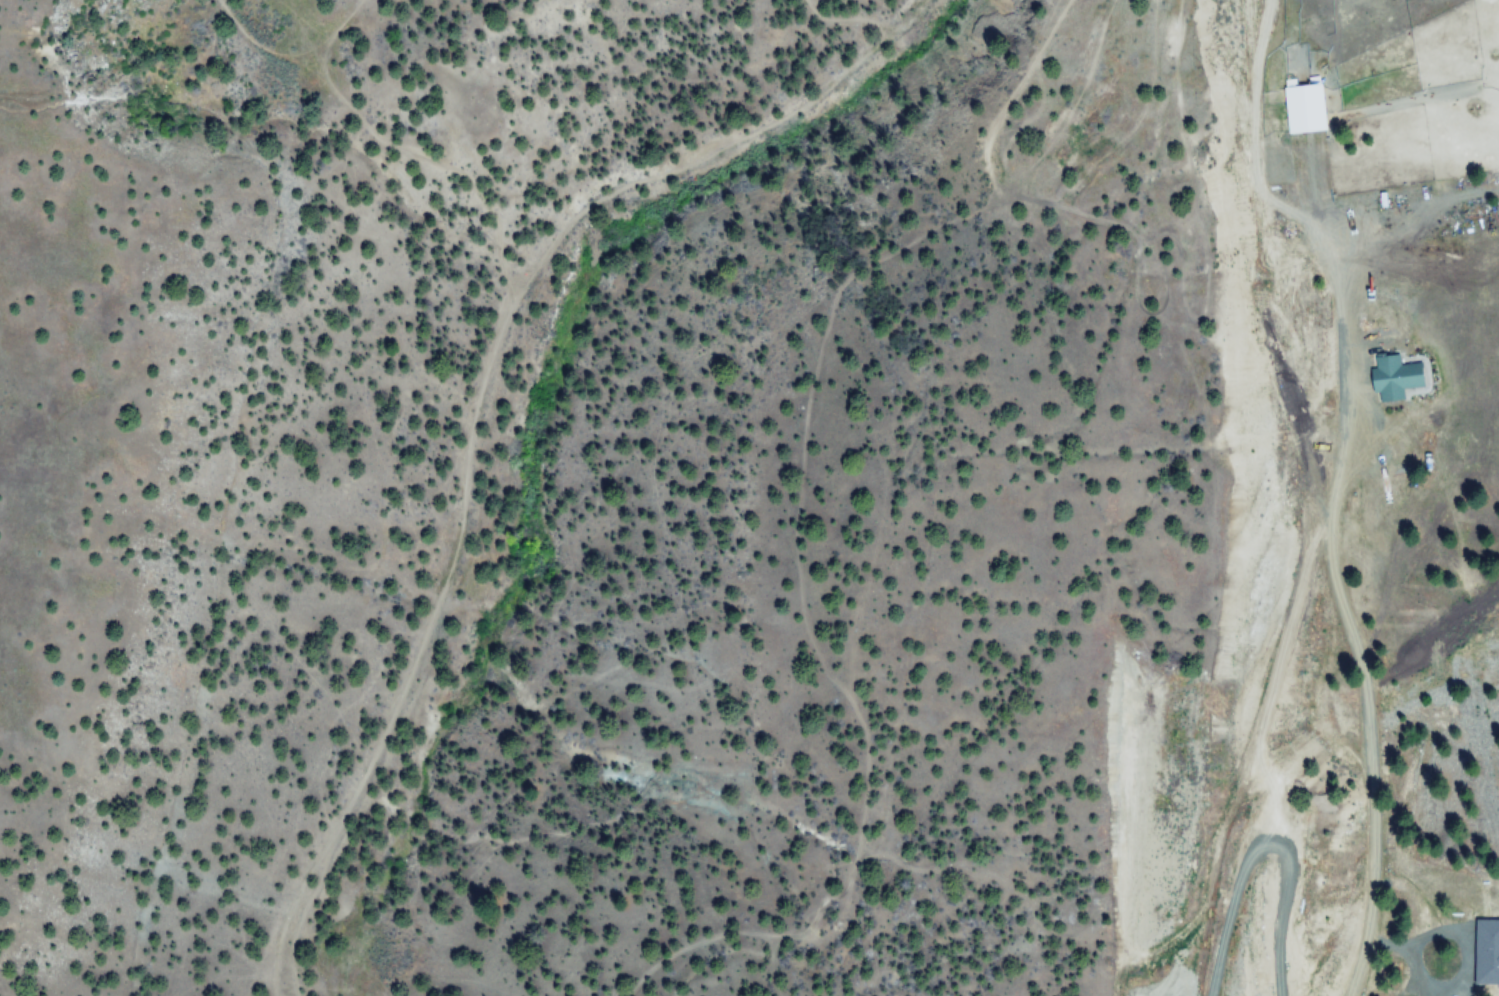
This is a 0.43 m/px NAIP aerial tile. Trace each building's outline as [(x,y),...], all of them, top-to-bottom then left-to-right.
[(1319,132),(1316,84),(1291,85),(1290,52),(1279,52),(1283,133),(1319,132)] [(1377,403),(1401,400),(1400,390),(1419,388),(1416,362),(1397,365),(1396,355),(1371,358),(1373,369),(1365,370),(1368,393),(1375,392),(1377,403)]
